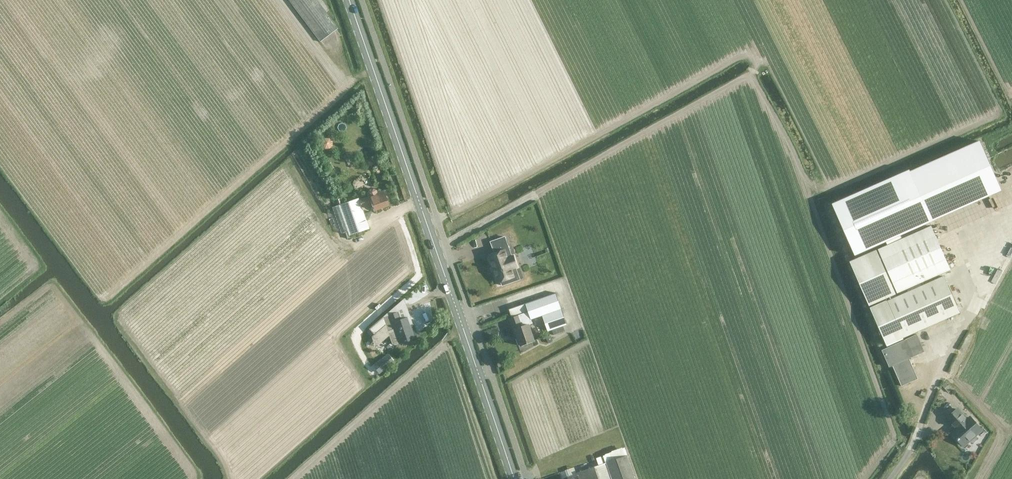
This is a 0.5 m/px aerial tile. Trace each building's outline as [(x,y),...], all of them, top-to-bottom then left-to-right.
[(320,40),(337,28),(318,0),(292,0),(320,40)] [(1003,190),(981,140),(910,171),(932,221),(1003,190)] [(910,171),(833,206),(855,255),(886,241),(888,245),(902,239),(900,235),(932,221),(910,171)] [(383,191),(377,193),(376,190),(372,189),(368,190),(367,193),(368,196),(368,197),(359,201),(361,206),(370,203),(374,213),(390,207),(383,191)] [(368,228),(361,206),(359,201),(358,198),(338,205),(348,235),(368,228)] [(341,233),(346,231),(337,205),(332,207),(341,233)] [(888,245),(879,249),(898,293),(907,289),(908,292),(922,285),(920,283),(950,270),(931,226),(902,239),(888,245)] [(512,282),(511,277),(514,276),(511,268),(517,266),(514,256),(508,258),(504,245),(508,244),(505,236),(491,241),(495,253),(490,255),(499,281),(501,281),(502,285),(512,282)] [(876,250),(851,261),(870,305),(889,297),(890,300),(870,308),(886,345),(960,313),(944,276),(922,285),(908,292),(897,297),(876,250)] [(556,293),(509,309),(511,318),(509,318),(515,336),(517,336),(521,346),(535,341),(529,325),(533,323),(532,319),(542,316),(548,331),(567,325),(556,293)] [(397,312),(383,318),(382,317),(369,329),(374,335),(385,325),(387,331),(394,329),(394,331),(388,333),(391,343),(394,345),(398,343),(398,344),(413,338),(417,336),(413,324),(409,325),(406,318),(400,320),(397,312)] [(911,337),(882,350),(889,367),(892,365),(901,386),(918,379),(909,358),(924,351),(917,334),(911,337)] [(981,429),(972,419),(971,417),(968,420),(957,409),(947,418),(957,429),(953,433),(963,445),(969,440),(972,443),(978,438),(975,434),(981,429)] [(627,455),(606,462),(576,473),(577,475),(566,478),(636,478),(627,455)]
